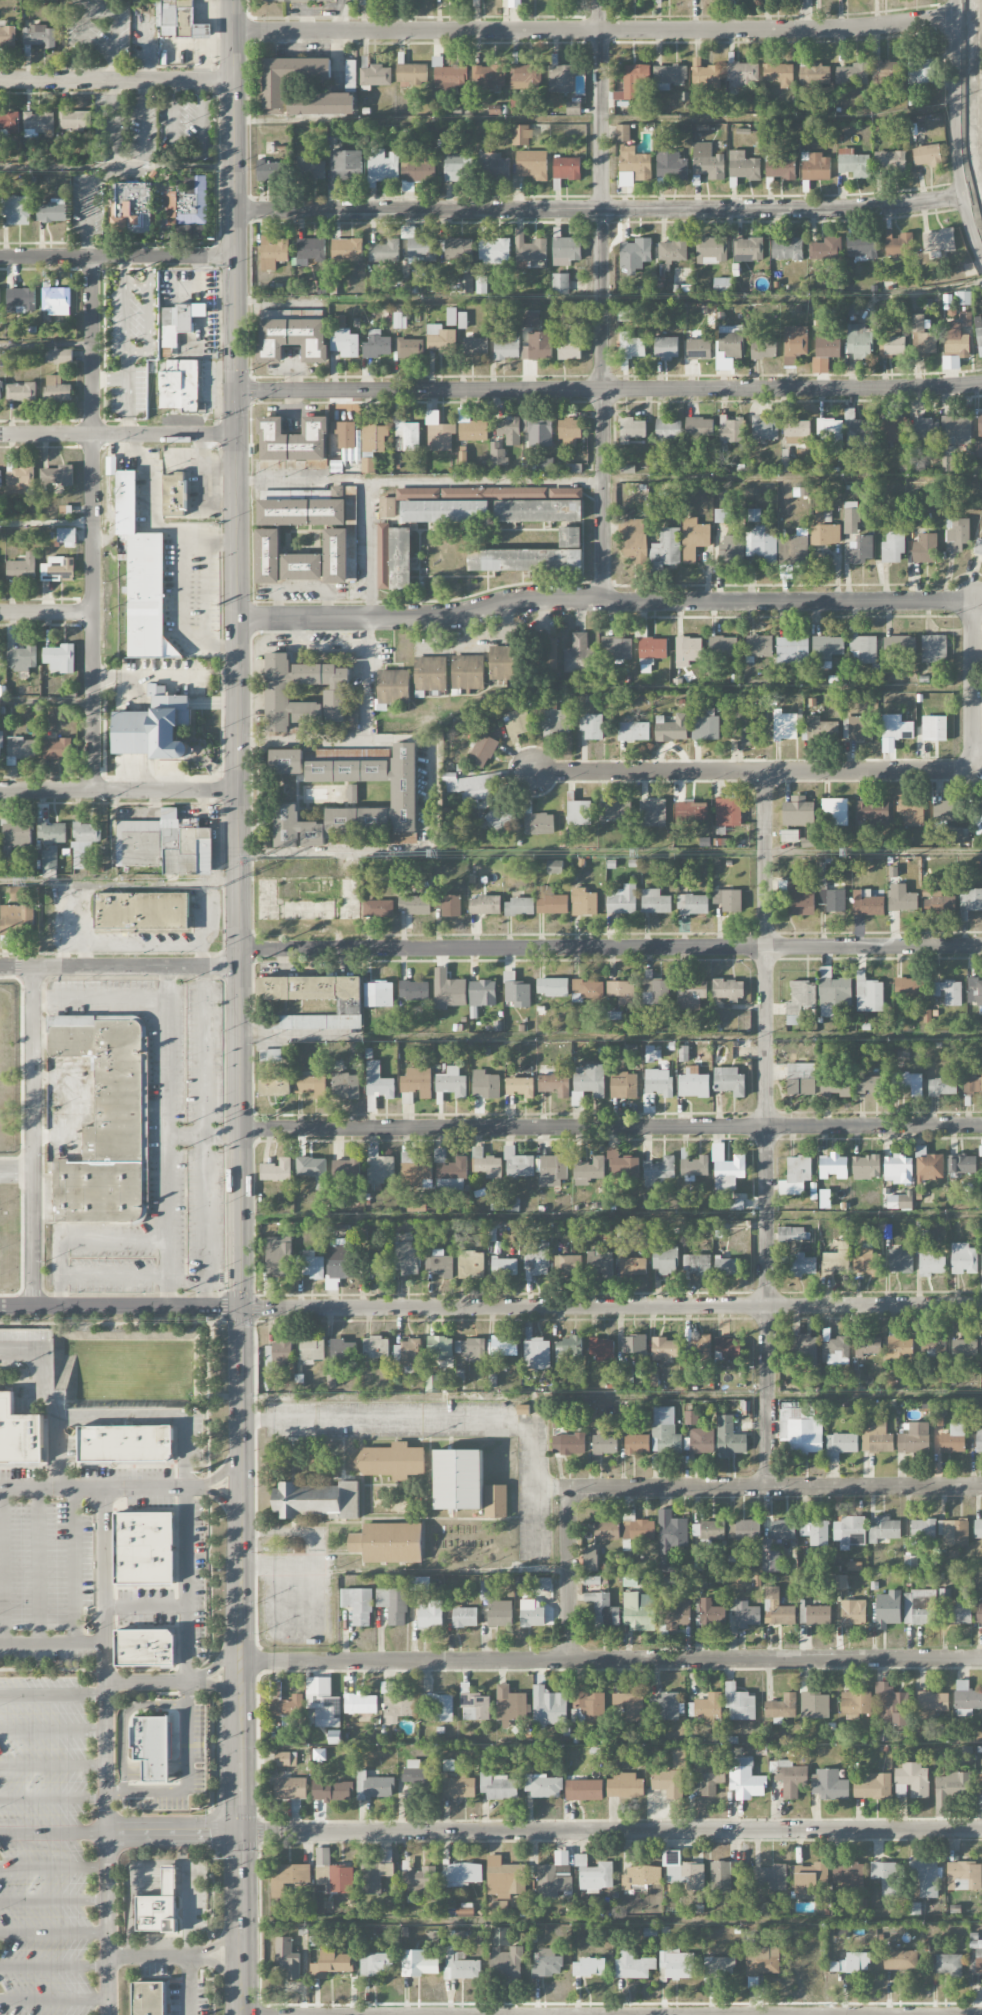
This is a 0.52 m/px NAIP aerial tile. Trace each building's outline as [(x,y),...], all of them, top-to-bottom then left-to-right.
[(162,37),(209,38),(210,28),(193,28),(193,0),(162,0),(162,37)] [(15,45),(15,26),(6,26),(6,21),(0,21),(0,45),(15,45)] [(23,47),(55,47),(55,27),(23,27),(23,47)] [(467,68),(442,67),(442,57),(434,57),(434,90),(467,91),(467,68)] [(908,85),(934,86),(935,58),(909,57),(908,85)] [(720,93),(720,67),(700,66),(701,58),(693,58),(692,92),(720,93)] [(263,115),(286,115),(286,80),(332,80),(332,59),(263,59),(263,115)] [(355,61),(346,61),(345,91),(355,91),(355,61)] [(876,85),(902,86),(902,61),(877,61),(876,85)] [(759,64),(728,63),(727,85),(758,85),(759,64)] [(836,67),(835,84),(867,85),(868,63),(853,63),(853,67),(836,67)] [(427,65),(397,64),(396,84),(427,84),(427,65)] [(793,64),(763,65),(763,82),(780,82),(780,89),(793,88),(793,64)] [(360,65),(360,85),(391,86),(391,66),(360,65)] [(511,65),(510,89),(540,90),(541,65),(511,65)] [(549,93),(574,93),(573,65),(548,66),(549,93)] [(650,65),(624,66),(624,92),(613,92),(613,101),(638,100),(638,87),(651,87),(650,65)] [(800,91),(831,90),(831,65),(799,66),(800,91)] [(472,91),(495,91),(495,86),(505,87),(505,66),(473,66),(472,91)] [(687,67),(655,66),(654,88),(670,89),(670,85),(686,86),(687,67)] [(354,93),(289,94),(289,115),(354,114),(354,93)] [(511,114),(520,114),(520,100),(511,100),(511,114)] [(566,116),(580,116),(581,102),(567,102),(566,116)] [(19,111),(1,111),(1,113),(0,113),(0,131),(8,131),(8,134),(19,135),(19,111)] [(90,131),(91,112),(59,111),(59,130),(90,131)] [(24,138),(38,138),(38,134),(54,134),(54,113),(24,113),(24,138)] [(512,146),(530,145),(530,125),(512,126),(512,146)] [(617,142),(630,142),(630,125),(616,125),(617,142)] [(693,175),(708,175),(709,181),(725,180),(724,155),(712,155),(712,143),(692,143),(693,175)] [(651,155),(635,155),(635,146),(619,146),(620,187),(634,187),(634,181),(651,181),(651,155)] [(399,152),(390,152),(390,158),(385,158),(385,149),(368,149),(368,182),(399,183),(399,152)] [(869,156),(853,156),(853,149),(838,149),(838,173),(853,173),(853,179),(870,179),(869,156)] [(729,151),(730,179),(760,179),(760,159),(745,159),(745,150),(729,151)] [(330,152),(331,191),(339,190),(339,181),(363,180),(362,151),(330,152)] [(402,151),(401,181),(435,182),(436,152),(402,151)] [(547,181),(547,151),(516,152),(517,177),(536,176),(536,182),(547,181)] [(501,152),(479,153),(480,179),(510,178),(509,158),(501,158),(501,152)] [(687,179),(687,159),(680,159),(680,152),(656,153),(657,179),(687,179)] [(905,171),(906,152),(875,152),(875,170),(905,171)] [(801,180),(830,181),(831,158),(822,157),(822,153),(802,153),(801,180)] [(444,181),(465,182),(465,156),(445,155),(444,181)] [(766,155),(766,177),(783,177),(783,181),(795,180),(795,156),(777,156),(777,161),(770,161),(769,155),(766,155)] [(325,180),(325,161),(313,161),(313,157),(294,156),(293,180),(325,180)] [(553,180),(580,179),(580,158),(553,158),(553,180)] [(167,192),(166,223),(177,223),(177,237),(207,238),(208,176),(198,176),(198,196),(178,196),(178,192),(167,192)] [(402,192),(414,192),(414,182),(402,182),(402,192)] [(131,234),(152,234),(152,183),(116,184),(116,202),(111,202),(111,227),(131,227),(131,234)] [(31,226),(31,198),(1,197),(1,216),(6,216),(6,225),(31,226)] [(66,222),(67,199),(50,199),(50,205),(37,204),(37,222),(66,222)] [(408,239),(408,263),(436,263),(436,238),(415,238),(415,226),(401,227),(401,239),(408,239)] [(533,239),(533,244),(524,244),(524,228),(516,229),(516,262),(547,262),(546,239),(533,239)] [(553,266),(571,266),(571,261),(581,261),(581,238),(560,238),(560,229),(554,230),(554,236),(552,236),(553,266)] [(899,233),(899,238),(892,238),(891,229),(885,229),(886,256),(913,255),(913,233),(899,233)] [(924,252),(930,252),(930,259),(942,258),(941,251),(955,251),(954,230),(923,231),(924,252)] [(847,259),(876,258),(876,236),(847,237),(847,259)] [(262,271),(276,270),(276,262),(289,262),(288,237),(261,237),(262,271)] [(658,243),(659,262),(662,262),(662,274),(670,274),(670,262),(687,261),(687,237),(672,238),(672,243),(658,243)] [(842,259),(841,237),(824,238),(824,242),(809,243),(810,260),(842,259)] [(473,238),(445,239),(445,261),(473,260),(473,238)] [(651,262),(651,239),(635,238),(635,243),(621,243),(620,269),(628,270),(628,274),(635,274),(635,269),(643,269),(643,262),(651,262)] [(697,264),(727,263),(727,238),(696,239),(697,264)] [(764,261),(763,238),(734,238),(735,261),(764,261)] [(771,259),(803,261),(803,238),(790,238),(790,241),(772,241),(771,259)] [(297,239),(297,261),(325,260),(325,239),(297,239)] [(332,261),(363,261),(363,239),(332,239),(332,261)] [(400,261),(399,239),(385,239),(385,244),(369,245),(370,263),(400,261)] [(510,240),(480,241),(480,263),(510,263),(510,240)] [(473,274),(449,275),(450,294),(473,293),(473,274)] [(552,274),(553,294),(569,294),(569,274),(552,274)] [(476,294),(486,294),(486,276),(476,276),(476,294)] [(731,279),(714,278),(714,294),(731,294),(731,279)] [(71,289),(43,288),(42,314),(70,315),(71,289)] [(36,312),(36,289),(7,289),(7,313),(36,312)] [(631,305),(618,305),(618,322),(631,322),(631,305)] [(177,348),(177,333),(192,333),(192,306),(162,306),(163,348),(177,348)] [(467,328),(467,313),(457,313),(457,308),(447,308),(446,327),(467,328)] [(539,313),(522,312),(522,328),(539,328),(539,313)] [(925,315),(912,315),(911,355),(936,356),(937,334),(924,333),(925,315)] [(347,316),(331,316),(330,351),(341,352),(341,357),(358,358),(359,335),(347,334),(347,316)] [(326,363),(326,319),(259,319),(259,363),(283,363),(283,345),(302,345),(302,363),(326,363)] [(970,334),(961,334),(961,322),(945,322),(944,356),(969,356),(970,334)] [(846,358),(869,358),(870,325),(847,324),(846,358)] [(442,325),(427,325),(427,350),(439,350),(439,356),(455,356),(455,330),(441,330),(442,325)] [(719,326),(718,357),(742,358),(743,327),(719,326)] [(807,355),(807,328),(784,327),(784,366),(796,367),(796,355),(807,355)] [(363,342),(363,357),(391,357),(391,337),(381,338),(381,330),(368,330),(368,342),(363,342)] [(529,333),(529,348),(522,348),(522,360),(552,359),(551,332),(529,333)] [(646,358),(645,338),(632,339),(632,332),(619,332),(620,359),(646,358)] [(519,336),(495,336),(494,359),(519,359),(519,336)] [(905,356),(905,337),(880,337),(879,356),(905,356)] [(487,338),(465,338),(464,356),(487,356),(487,338)] [(678,338),(655,338),(655,359),(679,359),(678,338)] [(840,338),(817,338),(817,359),(812,359),(812,374),(829,373),(828,358),(840,358),(840,338)] [(397,357),(423,357),(423,339),(397,339),(397,357)] [(711,339),(687,340),(687,360),(711,359),(711,339)] [(750,359),(776,359),(776,339),(751,339),(750,359)] [(581,341),(558,340),(558,359),(581,360),(581,341)] [(72,349),(46,350),(46,364),(72,363),(72,349)] [(198,361),(167,361),(167,372),(160,372),(160,409),(183,409),(183,411),(198,411),(198,361)] [(61,375),(45,376),(46,401),(71,401),(71,385),(61,385),(61,375)] [(36,401),(36,383),(6,383),(6,401),(36,401)] [(854,409),(845,409),(845,438),(869,438),(870,421),(854,421),(854,409)] [(439,411),(427,411),(426,451),(452,452),(452,434),(456,434),(456,425),(439,424),(439,411)] [(419,424),(405,423),(405,413),(395,413),(394,451),(419,452),(419,424)] [(971,416),(942,416),(942,444),(971,444),(971,416)] [(327,460),(327,417),(303,417),(303,435),(283,435),(283,417),(260,417),(260,460),(327,460)] [(753,440),(779,439),(779,417),(753,418),(753,440)] [(520,418),(497,418),(497,436),(506,436),(506,446),(520,446),(520,418)] [(529,447),(552,446),(552,418),(529,418),(529,447)] [(628,438),(646,438),(646,421),(634,422),(634,418),(620,418),(621,445),(628,445),(628,438)] [(714,419),(686,418),(686,436),(713,437),(714,419)] [(720,442),(745,443),(745,418),(720,418),(720,442)] [(914,419),(914,439),(939,439),(938,418),(914,419)] [(582,419),(560,419),(560,446),(576,446),(576,438),(581,438),(582,419)] [(810,445),(810,419),(785,419),(785,444),(810,445)] [(881,443),(906,442),(905,419),(880,419),(881,443)] [(681,443),(681,420),(657,420),(657,443),(681,443)] [(842,439),(843,421),(817,420),(817,439),(842,439)] [(487,441),(487,422),(459,422),(459,441),(487,441)] [(356,423),(331,423),(331,435),(339,435),(338,450),(342,450),(342,460),(360,460),(361,433),(356,433),(356,423)] [(363,452),(385,452),(385,436),(389,436),(389,425),(363,425),(363,452)] [(491,466),(507,466),(507,450),(500,450),(500,442),(490,443),(491,466)] [(957,471),(956,457),(942,457),(943,472),(957,471)] [(362,458),(362,474),(375,474),(375,458),(362,458)] [(665,459),(653,458),(652,473),(664,474),(665,459)] [(582,464),(565,465),(565,473),(582,473),(582,464)] [(73,466),(58,466),(58,469),(41,469),(40,490),(53,490),(53,486),(73,486),(73,466)] [(26,495),(26,489),(33,489),(34,467),(7,467),(6,494),(26,495)] [(128,535),(127,658),(180,658),(180,642),(163,642),(163,534),(136,534),(136,471),(117,471),(116,535),(128,535)] [(163,474),(163,517),(186,517),(186,474),(163,474)] [(258,500),(258,526),(345,525),(345,487),(331,487),(331,500),(258,500)] [(582,488),(396,488),(396,501),(401,501),(401,522),(489,522),(489,501),(452,501),(452,495),(485,495),(485,500),(495,500),(495,522),(582,522),(582,488)] [(379,518),(396,518),(396,498),(380,498),(379,518)] [(715,523),(727,523),(728,510),(715,509),(715,523)] [(832,510),(816,509),(816,523),(832,523),(832,510)] [(844,523),(860,523),(860,509),(844,509),(844,523)] [(683,564),(696,564),(696,547),(711,547),(710,525),(697,525),(697,518),(683,518),(683,564)] [(968,519),(947,518),(945,551),(967,552),(968,519)] [(646,519),(618,520),(619,537),(623,537),(624,557),(635,557),(635,565),(646,565),(646,519)] [(387,523),(377,524),(378,590),(388,589),(387,523)] [(841,545),(840,525),(810,526),(811,546),(841,545)] [(776,564),(777,535),(765,535),(765,527),(749,526),(748,546),(751,546),(751,557),(764,558),(764,564),(776,564)] [(580,527),(560,528),(560,548),(581,548),(580,527)] [(75,528),(56,529),(57,543),(76,543),(75,528)] [(389,528),(390,590),(412,589),(410,528),(389,528)] [(680,528),(660,528),(661,544),(650,544),(650,566),(681,566),(680,528)] [(280,530),(257,529),(256,583),(279,584),(280,530)] [(325,583),(348,583),(347,529),(324,529),(325,583)] [(905,532),(886,532),(887,542),(882,542),(882,563),(901,563),(901,554),(905,554),(905,532)] [(937,534),(919,534),(918,542),(913,542),(912,562),(937,563),(937,534)] [(744,565),(744,536),(722,536),(721,564),(744,565)] [(873,536),(857,536),(857,542),(848,542),(848,562),(873,563),(873,536)] [(808,537),(779,537),(778,566),(808,566),(808,537)] [(981,556),(981,538),(976,537),(974,555),(981,556)] [(349,582),(357,581),(356,549),(348,550),(349,582)] [(582,549),(468,551),(469,572),(582,570),(582,549)] [(34,580),(34,552),(25,552),(25,561),(6,561),(6,580),(34,580)] [(323,580),(322,554),(281,555),(281,581),(323,580)] [(41,564),(40,580),(73,581),(73,558),(47,557),(47,564),(41,564)] [(876,637),(857,637),(857,631),(849,631),(849,651),(859,651),(859,664),(877,664),(876,637)] [(564,672),(595,671),(594,648),(587,649),(587,633),(572,633),(572,648),(563,648),(564,672)] [(947,635),(921,636),(921,663),(947,663),(947,635)] [(558,636),(541,636),(541,666),(557,666),(558,636)] [(772,657),(772,636),(746,636),(747,658),(772,657)] [(916,637),(883,636),(883,657),(916,657),(916,637)] [(631,660),(632,638),(601,637),(601,659),(631,660)] [(689,661),(702,661),(701,637),(675,638),(676,667),(689,667),(689,661)] [(737,657),(737,637),(709,637),(709,657),(737,657)] [(808,663),(808,637),(776,639),(777,664),(808,663)] [(832,669),(831,656),(844,655),(843,637),(812,638),(813,670),(832,669)] [(639,659),(652,659),(667,659),(667,638),(639,639),(639,659)] [(42,648),(43,664),(50,664),(50,675),(74,674),(74,645),(60,645),(60,648),(42,648)] [(520,680),(521,647),(490,646),(489,679),(520,680)] [(36,670),(36,648),(7,648),(7,670),(36,670)] [(266,732),(291,732),(291,723),(324,723),(324,703),(289,703),(289,653),(266,653),(266,732)] [(356,653),(329,653),(329,663),(356,664),(356,653)] [(484,656),(451,656),(452,690),(484,689),(484,656)] [(415,691),(447,690),(446,657),(414,658),(415,691)] [(349,666),(293,666),(293,686),(325,686),(325,723),(345,723),(345,696),(349,696),(349,666)] [(410,671),(379,670),(378,710),(387,711),(387,705),(409,705),(410,671)] [(114,712),(153,712),(153,696),(148,696),(148,683),(159,683),(159,685),(166,685),(166,695),(190,695),(190,708),(192,708),(192,727),(177,727),(177,742),(185,742),(188,745),(190,749),(190,753),(188,757),(185,760),(153,760),(153,754),(114,754),(114,712)] [(358,726),(358,698),(346,698),(346,726),(358,726)] [(568,733),(567,711),(557,711),(557,702),(542,703),(543,738),(553,738),(553,733),(568,733)] [(509,737),(532,732),(527,709),(503,714),(509,737)] [(796,714),(781,714),(781,710),(773,710),(774,740),(797,740),(796,714)] [(655,716),(656,741),(687,741),(687,714),(676,714),(676,723),(664,723),(664,716),(655,716)] [(603,740),(603,715),(579,715),(579,731),(585,731),(585,740),(603,740)] [(914,739),(913,722),(901,722),(901,715),(882,715),(883,740),(914,739)] [(719,716),(691,717),(692,740),(719,740),(719,716)] [(837,722),(820,723),(820,716),(807,716),(807,729),(802,729),(802,740),(838,740),(837,722)] [(849,741),(873,740),(872,716),(848,717),(849,741)] [(947,741),(946,716),(922,717),(922,741),(947,741)] [(759,717),(736,718),(737,745),(760,744),(759,717)] [(649,742),(649,723),(618,723),(618,741),(649,742)] [(498,742),(477,732),(470,747),(473,748),(468,760),(485,769),(498,742)] [(8,758),(37,758),(36,738),(7,739),(8,758)] [(72,740),(43,739),(43,758),(72,759),(72,740)] [(275,848),(300,847),(325,847),(324,834),(391,833),(417,833),(416,743),(391,744),(391,750),(368,750),(368,760),(364,760),(364,750),(306,751),(306,782),(392,781),(393,808),(326,809),(326,823),(298,823),(298,804),(275,805),(275,848)] [(271,750),(270,774),(303,775),(303,750),(271,750)] [(447,793),(461,792),(462,801),(490,800),(489,777),(446,779),(447,793)] [(357,785),(346,785),(346,801),(357,801),(357,785)] [(783,826),(815,826),(815,803),(806,803),(806,796),(791,796),(791,803),(783,802),(783,826)] [(741,827),(742,798),(716,798),(716,826),(741,827)] [(666,826),(666,799),(641,800),(641,827),(666,826)] [(847,799),(822,799),(822,826),(847,826),(847,799)] [(857,800),(857,819),(889,820),(889,801),(857,800)] [(567,801),(566,825),(590,826),(591,802),(567,801)] [(897,812),(902,812),(902,826),(923,826),(924,802),(898,801),(897,812)] [(631,802),(599,803),(599,821),(632,820),(631,802)] [(707,802),(675,802),(676,824),(707,824),(707,802)] [(933,834),(944,834),(944,843),(964,843),(964,836),(961,836),(962,827),(951,827),(952,802),(934,802),(933,834)] [(482,819),(501,837),(517,821),(506,810),(502,814),(494,807),(482,819)] [(212,875),(212,828),(198,829),(198,819),(179,819),(179,808),(161,808),(162,821),(116,821),(117,867),(164,867),(164,875),(212,875)] [(524,815),(525,835),(554,834),(553,814),(524,815)] [(66,843),(66,824),(47,824),(47,822),(37,822),(38,839),(42,839),(42,870),(56,870),(56,843),(66,843)] [(31,847),(30,823),(3,823),(3,848),(31,847)] [(73,869),(84,870),(85,848),(92,848),(92,842),(100,842),(100,824),(74,823),(73,841),(73,869)] [(799,830),(781,831),(781,843),(799,842),(799,830)] [(358,834),(325,835),(326,846),(359,844),(358,834)] [(413,834),(396,835),(396,844),(413,844),(413,834)] [(547,860),(547,873),(563,874),(563,861),(547,860)] [(818,905),(826,905),(826,912),(845,912),(845,883),(826,883),(826,877),(819,877),(818,905)] [(814,916),(815,882),(791,882),(790,915),(814,916)] [(607,889),(607,914),(636,914),(636,884),(623,884),(623,890),(607,889)] [(918,911),(917,893),(906,894),(906,885),(889,885),(889,911),(918,911)] [(568,896),(552,896),(552,886),(536,887),(537,914),(568,914),(568,896)] [(961,888),(960,910),(981,911),(981,889),(961,888)] [(642,913),(672,913),(672,897),(660,897),(660,890),(642,889),(642,913)] [(742,891),(714,890),(714,904),(722,904),(722,912),(741,912),(742,891)] [(884,915),(884,897),(870,897),(870,890),(853,890),(853,916),(884,915)] [(956,914),(955,896),(942,896),(942,890),(923,890),(924,915),(956,914)] [(572,899),(572,916),(598,915),(597,892),(577,892),(577,898),(572,899)] [(94,894),(94,930),(188,929),(187,893),(94,894)] [(461,916),(461,895),(442,895),(443,917),(461,916)] [(709,895),(678,895),(678,915),(709,915),(709,895)] [(501,897),(470,896),(469,914),(500,915),(501,897)] [(430,897),(399,897),(399,914),(430,914),(430,897)] [(534,899),(505,899),(505,916),(534,915),(534,899)] [(393,917),(393,900),(363,901),(363,917),(393,917)] [(12,935),(11,927),(30,926),(29,905),(0,906),(0,917),(1,936),(12,935)] [(851,978),(832,978),(832,967),(820,967),(820,1017),(835,1017),(835,1006),(851,1006),(851,978)] [(467,1007),(466,980),(448,980),(448,968),(434,968),(435,1008),(467,1007)] [(857,1012),(883,1012),(883,981),(865,981),(865,971),(857,971),(857,1012)] [(531,984),(515,983),(515,972),(505,972),(504,1008),(530,1008),(531,984)] [(361,977),(257,978),(258,1000),(340,1000),(340,1029),(361,1028),(361,977)] [(894,997),(923,998),(923,980),(895,978),(894,997)] [(968,978),(967,1002),(977,1002),(976,1006),(981,1006),(981,979),(968,978)] [(568,979),(537,979),(537,996),(568,997),(568,979)] [(643,1005),(669,1004),(669,979),(642,979),(643,1005)] [(707,981),(678,980),(677,1010),(700,1011),(700,999),(706,999),(707,981)] [(743,1001),(744,980),(713,980),(712,1001),(743,1001)] [(428,1000),(429,982),(399,981),(399,999),(428,1000)] [(496,1006),(496,981),(469,981),(470,1007),(496,1006)] [(604,981),(573,981),(572,1002),(603,1002),(604,981)] [(933,981),(933,996),(944,997),(943,1006),(961,1006),(962,982),(933,981)] [(635,982),(606,982),(607,997),(618,997),(618,1005),(635,1005),(635,982)] [(786,1003),(787,1026),(800,1026),(800,1015),(816,1015),(815,982),(791,982),(791,1003),(786,1003)] [(393,983),(364,984),(364,1007),(393,1007),(393,983)] [(54,1223),(143,1222),(141,1016),(47,1017),(47,1058),(94,1057),(94,1127),(83,1127),(83,1161),(54,1161),(54,1223)] [(270,1016),(270,1029),(325,1030),(325,1017),(270,1016)] [(646,1062),(660,1062),(661,1047),(646,1047),(646,1062)] [(260,1062),(281,1062),(281,1050),(260,1050),(260,1062)] [(394,1079),(380,1079),(380,1060),(366,1061),(368,1113),(376,1113),(376,1099),(395,1098),(394,1079)] [(816,1095),(815,1063),(787,1064),(788,1096),(816,1095)] [(604,1098),(604,1065),(586,1065),(586,1075),(572,1076),(573,1106),(583,1106),(582,1092),(593,1092),(593,1099),(604,1098)] [(466,1099),(467,1077),(459,1076),(459,1067),(447,1066),(446,1075),(436,1074),(435,1092),(455,1093),(455,1099),(466,1099)] [(710,1097),(709,1075),(698,1075),(698,1066),(685,1067),(685,1075),(679,1075),(679,1098),(710,1097)] [(401,1093),(420,1092),(420,1099),(431,1099),(431,1068),(407,1069),(407,1077),(400,1077),(401,1093)] [(745,1098),(745,1075),(738,1075),(738,1068),(714,1068),(714,1091),(734,1092),(734,1098),(745,1098)] [(500,1098),(499,1075),(486,1075),(486,1070),(473,1070),(473,1098),(500,1098)] [(672,1098),(672,1070),(645,1070),(645,1094),(664,1094),(664,1098),(672,1098)] [(540,1092),(557,1092),(558,1099),(569,1098),(568,1072),(539,1073),(540,1092)] [(637,1073),(611,1073),(611,1098),(637,1099),(637,1073)] [(923,1097),(922,1073),(894,1074),(894,1089),(911,1089),(912,1097),(923,1097)] [(333,1099),(360,1099),(359,1074),(332,1075),(333,1099)] [(965,1074),(965,1095),(981,1095),(981,1075),(965,1074)] [(326,1100),(326,1077),(295,1076),(295,1093),(315,1093),(314,1099),(326,1100)] [(260,1096),(291,1096),(291,1078),(260,1077),(260,1096)] [(885,1093),(886,1077),(858,1077),(858,1093),(885,1093)] [(534,1078),(506,1078),(506,1096),(533,1096),(534,1078)] [(929,1096),(959,1096),(958,1078),(929,1079),(929,1096)] [(821,1095),(840,1094),(840,1098),(851,1098),(850,1079),(821,1079),(821,1095)] [(746,1179),(745,1155),(734,1155),(734,1162),(725,1162),(724,1143),(713,1144),(714,1192),(736,1191),(736,1179),(746,1179)] [(515,1146),(505,1146),(506,1177),(535,1177),(534,1156),(515,1156),(515,1146)] [(367,1184),(382,1184),(382,1180),(394,1180),(394,1157),(378,1157),(378,1148),(368,1147),(367,1184)] [(619,1147),(607,1148),(607,1169),(612,1169),(612,1180),(640,1179),(639,1158),(619,1158),(619,1147)] [(486,1179),(501,1179),(502,1157),(482,1157),(482,1148),(472,1148),(472,1172),(486,1173),(486,1179)] [(663,1156),(663,1163),(653,1163),(652,1150),(643,1151),(644,1187),(655,1186),(655,1179),(675,1178),(674,1155),(663,1156)] [(432,1157),(417,1157),(417,1153),(401,1152),(401,1189),(422,1189),(423,1180),(431,1180),(432,1157)] [(708,1155),(699,1156),(699,1160),(681,1160),(681,1176),(709,1176),(708,1155)] [(944,1180),(943,1155),(916,1156),(917,1181),(944,1180)] [(948,1173),(976,1174),(976,1155),(948,1155),(948,1173)] [(467,1156),(455,1156),(455,1164),(444,1164),(444,1156),(435,1156),(435,1161),(436,1161),(436,1191),(463,1191),(463,1180),(467,1180),(467,1156)] [(567,1179),(567,1156),(540,1156),(540,1187),(561,1187),(561,1180),(567,1179)] [(604,1156),(593,1156),(593,1163),(574,1163),(574,1186),(588,1186),(588,1179),(604,1179),(604,1156)] [(848,1157),(820,1156),(820,1174),(847,1175),(848,1157)] [(853,1156),(852,1179),(880,1180),(880,1156),(853,1156)] [(884,1157),(884,1183),(912,1183),(912,1156),(893,1156),(893,1157),(884,1157)] [(260,1164),(260,1181),(291,1181),(291,1157),(279,1157),(279,1164),(260,1164)] [(812,1181),(811,1157),(787,1157),(788,1181),(780,1181),(780,1195),(804,1195),(804,1181),(812,1181)] [(297,1176),(316,1176),(316,1190),(326,1190),(325,1158),(296,1158),(297,1176)] [(333,1159),(332,1186),(357,1186),(358,1160),(333,1159)] [(888,1194),(887,1209),(912,1210),(912,1195),(888,1194)] [(519,1199),(504,1199),(504,1211),(519,1211),(519,1199)] [(329,1247),(330,1279),(352,1278),(351,1225),(335,1225),(335,1247),(329,1247)] [(599,1241),(611,1241),(610,1226),(599,1226),(599,1241)] [(778,1228),(778,1241),(810,1241),(810,1228),(778,1228)] [(499,1254),(500,1242),(493,1241),(494,1234),(489,1234),(487,1253),(499,1254)] [(292,1276),(291,1237),(266,1238),(267,1277),(292,1276)] [(822,1253),(822,1275),(849,1274),(848,1241),(838,1241),(838,1253),(822,1253)] [(412,1242),(394,1242),(395,1275),(420,1274),(419,1248),(412,1249),(412,1242)] [(882,1254),(872,1254),(872,1243),(854,1242),(853,1274),(881,1275),(882,1254)] [(951,1274),(966,1274),(966,1273),(976,1273),(977,1243),(951,1242),(951,1274)] [(549,1243),(524,1243),(525,1278),(550,1277),(549,1243)] [(653,1248),(653,1269),(659,1269),(659,1275),(678,1275),(678,1248),(653,1248)] [(453,1256),(443,1256),(443,1250),(432,1250),(432,1256),(425,1256),(425,1276),(453,1276),(453,1256)] [(913,1273),(913,1251),(890,1250),(890,1273),(913,1273)] [(324,1277),(324,1257),(314,1257),(314,1251),(303,1251),(303,1257),(296,1257),(296,1277),(324,1277)] [(484,1252),(458,1251),(457,1277),(484,1278),(484,1252)] [(612,1251),(587,1252),(587,1278),(613,1277),(612,1251)] [(946,1274),(945,1257),(932,1257),(932,1253),(919,1254),(919,1274),(946,1274)] [(711,1255),(683,1254),(683,1276),(710,1277),(711,1255)] [(816,1276),(816,1258),(805,1258),(805,1254),(790,1254),(790,1276),(816,1276)] [(580,1256),(554,1256),(555,1276),(580,1276),(580,1256)] [(646,1257),(621,1257),(621,1274),(646,1274),(646,1257)] [(741,1258),(715,1258),(714,1276),(741,1277),(741,1258)] [(388,1277),(388,1260),(369,1259),(369,1277),(388,1277)] [(517,1259),(491,1260),(492,1277),(517,1277),(517,1259)] [(711,1332),(685,1332),(685,1349),(689,1349),(689,1355),(692,1355),(692,1365),(685,1365),(685,1371),(697,1371),(697,1365),(711,1365),(711,1332)] [(924,1358),(945,1358),(945,1348),(942,1348),(942,1334),(925,1334),(924,1358)] [(492,1356),(517,1356),(517,1340),(506,1340),(506,1336),(492,1336),(492,1356)] [(647,1336),(623,1336),(622,1356),(646,1357),(647,1336)] [(325,1337),(300,1337),(300,1360),(324,1360),(325,1337)] [(453,1337),(428,1337),(428,1358),(453,1358),(453,1337)] [(816,1337),(791,1337),(791,1355),(804,1355),(804,1367),(817,1366),(816,1337)] [(849,1337),(830,1337),(829,1343),(822,1343),(822,1364),(849,1364),(849,1337)] [(881,1354),(881,1337),(856,1337),(855,1358),(863,1359),(863,1354),(881,1354)] [(913,1338),(888,1337),(887,1359),(913,1359),(913,1338)] [(389,1358),(389,1338),(363,1338),(363,1358),(389,1358)] [(582,1358),(582,1338),(555,1338),(556,1358),(582,1358)] [(679,1359),(679,1341),(668,1341),(668,1338),(653,1338),(652,1359),(679,1359)] [(357,1343),(345,1343),(344,1339),(330,1339),(331,1359),(357,1358),(357,1343)] [(421,1340),(402,1339),(401,1346),(395,1345),(394,1364),(420,1366),(421,1340)] [(484,1362),(485,1340),(458,1339),(458,1352),(464,1352),(464,1362),(484,1362)] [(589,1355),(596,1355),(596,1360),(614,1361),(614,1339),(589,1339),(589,1355)] [(741,1339),(715,1339),(715,1361),(740,1362),(741,1339)] [(951,1340),(952,1356),(978,1355),(977,1339),(951,1340)] [(524,1340),(525,1370),(550,1369),(550,1340),(524,1340)] [(293,1364),(292,1343),(265,1343),(266,1373),(278,1373),(278,1364),(293,1364)] [(633,1371),(622,1371),(623,1382),(633,1381),(633,1371)] [(43,1461),(0,1461),(0,1390),(13,1390),(14,1414),(43,1414),(43,1461)] [(780,1439),(789,1439),(789,1455),(823,1454),(822,1419),(818,1419),(817,1408),(799,1408),(799,1403),(780,1403),(780,1439)] [(674,1407),(652,1408),(652,1453),(682,1453),(681,1435),(675,1435),(674,1407)] [(684,1425),(698,1425),(698,1411),(684,1412),(684,1425)] [(733,1415),(717,1415),(718,1458),(731,1458),(731,1453),(747,1453),(747,1434),(734,1435),(733,1415)] [(862,1453),(893,1452),(893,1434),(887,1434),(887,1420),(862,1420),(862,1453)] [(929,1423),(909,1423),(909,1434),(897,1434),(897,1453),(929,1453),(929,1423)] [(79,1425),(80,1461),(168,1460),(174,1454),(174,1424),(79,1425)] [(689,1454),(713,1455),(714,1430),(690,1429),(689,1454)] [(585,1454),(585,1434),(552,1435),(553,1455),(585,1454)] [(858,1434),(826,1435),(827,1463),(840,1463),(839,1453),(858,1452),(858,1434)] [(592,1436),(593,1455),(618,1454),(617,1435),(592,1436)] [(649,1435),(624,1436),(625,1455),(649,1454),(649,1435)] [(425,1448),(408,1448),(408,1442),(392,1442),(392,1448),(360,1448),(359,1475),(393,1476),(393,1480),(424,1480),(425,1448)] [(434,1451),(435,1510),(483,1510),(482,1450),(434,1451)] [(359,1519),(359,1482),(339,1482),(339,1485),(275,1485),(276,1519),(298,1519),(298,1515),(329,1515),(329,1519),(359,1519)] [(507,1485),(484,1486),(485,1518),(507,1518),(507,1485)] [(687,1519),(671,1519),(671,1509),(659,1509),(659,1555),(671,1555),(672,1547),(687,1548),(687,1519)] [(623,1540),(655,1540),(654,1520),(635,1521),(634,1510),(623,1510),(623,1524),(623,1540)] [(174,1512),(175,1583),(116,1583),(115,1513),(174,1512)] [(901,1538),(900,1521),(889,1521),(889,1516),(875,1516),(876,1526),(868,1526),(869,1544),(877,1544),(877,1539),(901,1538)] [(865,1517),(841,1517),(841,1522),(833,1522),(833,1541),(839,1541),(839,1551),(850,1550),(850,1545),(865,1545),(865,1517)] [(910,1539),(935,1540),(936,1520),(911,1519),(910,1539)] [(759,1541),(760,1521),(736,1520),(735,1540),(759,1541)] [(795,1540),(795,1521),(771,1520),(771,1539),(795,1540)] [(969,1544),(968,1520),(938,1521),(939,1545),(969,1544)] [(973,1520),(973,1538),(981,1538),(981,1520),(973,1520)] [(724,1540),(725,1522),(700,1521),(700,1529),(692,1529),(692,1539),(724,1540)] [(829,1546),(828,1521),(799,1522),(800,1537),(809,1536),(810,1547),(829,1546)] [(619,1540),(619,1522),(595,1522),(595,1541),(619,1540)] [(423,1562),(422,1523),(363,1525),(363,1534),(349,1534),(349,1554),(363,1553),(363,1564),(423,1562)] [(598,1572),(597,1548),(583,1548),(583,1572),(598,1572)] [(904,1571),(917,1572),(917,1557),(904,1556),(904,1571)] [(848,1575),(834,1576),(834,1590),(848,1590),(848,1575)] [(693,1588),(706,1588),(706,1576),(693,1576),(693,1588)] [(429,1592),(429,1578),(411,1577),(410,1591),(429,1592)] [(584,1585),(600,1585),(600,1577),(584,1577),(584,1585)] [(551,1578),(536,1578),(536,1592),(552,1592),(551,1578)] [(795,1607),(779,1606),(779,1587),(765,1587),(764,1618),(771,1619),(771,1625),(795,1625),(795,1607)] [(481,1600),(495,1600),(495,1597),(488,1598),(488,1588),(481,1588),(481,1600)] [(372,1590),(341,1589),(341,1608),(353,1608),(353,1627),(371,1627),(372,1590)] [(407,1589),(376,1589),(376,1607),(388,1608),(388,1626),(407,1626),(407,1589)] [(901,1624),(900,1590),(887,1591),(888,1595),(876,1595),(877,1630),(887,1630),(887,1624),(901,1624)] [(950,1590),(939,1591),(939,1602),(951,1602),(950,1590)] [(936,1624),(936,1591),(904,1591),(905,1625),(936,1624)] [(619,1607),(610,1608),(610,1593),(584,1594),(584,1602),(595,1602),(595,1627),(620,1627),(619,1607)] [(623,1630),(654,1630),(654,1594),(624,1594),(623,1630)] [(690,1625),(690,1596),(680,1596),(680,1607),(666,1607),(666,1626),(690,1625)] [(724,1607),(711,1607),(711,1598),(700,1598),(701,1632),(713,1631),(713,1626),(725,1626),(724,1607)] [(417,1606),(418,1628),(442,1628),(442,1600),(427,1601),(427,1606),(417,1606)] [(536,1600),(520,1600),(521,1627),(545,1627),(545,1608),(536,1608),(536,1600)] [(866,1600),(841,1601),(841,1626),(866,1626),(866,1600)] [(512,1601),(488,1602),(488,1627),(512,1626),(512,1601)] [(760,1607),(748,1607),(748,1602),(736,1601),(735,1629),(747,1629),(747,1625),(760,1625),(760,1607)] [(972,1624),(971,1601),(955,1601),(955,1605),(947,1605),(947,1625),(972,1624)] [(830,1606),(806,1607),(807,1626),(831,1625),(830,1606)] [(453,1627),(478,1627),(478,1609),(453,1608),(453,1627)] [(117,1630),(170,1630),(176,1635),(176,1664),(117,1664),(117,1630)] [(341,1728),(341,1698),(331,1698),(331,1678),(306,1678),(306,1708),(315,1709),(315,1727),(341,1728)] [(969,1690),(969,1680),(953,1680),(954,1709),(981,1708),(981,1690),(969,1690)] [(909,1724),(908,1693),(891,1693),(891,1682),(877,1682),(878,1725),(909,1724)] [(526,1693),(510,1694),(509,1684),(496,1685),(497,1721),(502,1721),(502,1729),(509,1729),(509,1721),(527,1720),(526,1693)] [(547,1724),(567,1725),(567,1694),(545,1693),(545,1685),(534,1685),(533,1730),(547,1730),(547,1724)] [(572,1723),(605,1723),(605,1693),(585,1693),(585,1685),(571,1686),(572,1723)] [(415,1694),(389,1694),(389,1688),(383,1688),(384,1726),(399,1725),(399,1717),(415,1717),(415,1694)] [(377,1696),(354,1696),(354,1689),(345,1689),(344,1713),(377,1714),(377,1696)] [(694,1700),(694,1719),(704,1719),(704,1726),(714,1726),(714,1718),(722,1718),(721,1692),(708,1692),(708,1700),(694,1700)] [(756,1694),(736,1694),(736,1692),(727,1692),(727,1720),(755,1721),(756,1694)] [(871,1692),(841,1692),(841,1715),(871,1716),(871,1692)] [(680,1693),(662,1693),(662,1699),(650,1698),(649,1712),(655,1712),(655,1720),(679,1720),(680,1693)] [(765,1720),(794,1720),(795,1693),(784,1693),(783,1702),(765,1702),(765,1720)] [(948,1693),(918,1693),(918,1720),(935,1719),(935,1712),(949,1711),(948,1693)] [(270,1716),(302,1717),(302,1695),(291,1694),(291,1701),(270,1700),(270,1716)] [(612,1694),(612,1706),(626,1706),(625,1722),(643,1722),(644,1694),(612,1694)] [(829,1694),(801,1694),(801,1718),(829,1719),(829,1694)] [(434,1722),(453,1722),(453,1695),(422,1695),(422,1706),(434,1706),(434,1722)] [(170,1759),(169,1716),(135,1716),(135,1726),(131,1726),(131,1747),(135,1747),(135,1760),(143,1760),(170,1759)] [(341,1744),(341,1731),(330,1731),(329,1744),(341,1744)] [(651,1790),(666,1790),(667,1799),(682,1799),(682,1769),(686,1769),(686,1747),(672,1747),(672,1766),(651,1766),(651,1790)] [(314,1761),(326,1761),(326,1749),(314,1750),(314,1761)] [(296,1767),(296,1753),(275,1752),(275,1766),(296,1767)] [(730,1790),(736,1790),(736,1800),(752,1800),(751,1796),(766,1796),(766,1776),(752,1776),(752,1758),(729,1758),(730,1790)] [(143,1760),(144,1782),(170,1782),(170,1759),(143,1760)] [(420,1760),(405,1760),(404,1784),(432,1785),(433,1768),(420,1768),(420,1760)] [(808,1788),(807,1767),(792,1767),(792,1761),(777,1761),(777,1782),(783,1782),(784,1800),(799,1800),(798,1788),(808,1788)] [(911,1799),(929,1798),(928,1769),(921,1769),(921,1763),(902,1763),(902,1769),(894,1769),(895,1797),(906,1797),(906,1786),(911,1786),(911,1799)] [(700,1797),(716,1796),(716,1784),(726,1784),(725,1764),(699,1764),(700,1797)] [(838,1769),(813,1770),(813,1794),(820,1794),(820,1800),(849,1800),(848,1780),(839,1780),(838,1769)] [(366,1777),(367,1771),(357,1771),(357,1799),(393,1799),(393,1778),(366,1777)] [(935,1777),(935,1789),(943,1790),(942,1795),(968,1796),(969,1772),(946,1772),(946,1777),(935,1777)] [(441,1797),(475,1798),(475,1779),(467,1778),(467,1774),(457,1773),(457,1779),(448,1779),(448,1774),(442,1773),(441,1797)] [(480,1773),(480,1794),(486,1794),(487,1800),(517,1800),(517,1780),(507,1780),(507,1773),(480,1773)] [(636,1773),(613,1773),(613,1779),(606,1780),(607,1798),(644,1798),(644,1780),(636,1780),(636,1773)] [(853,1780),(853,1800),(891,1799),(890,1773),(869,1774),(869,1780),(853,1780)] [(562,1798),(561,1778),(547,1778),(547,1774),(526,1775),(526,1798),(562,1798)] [(312,1778),(313,1796),(322,1795),(322,1801),(352,1800),(352,1782),(338,1782),(338,1777),(312,1778)] [(307,1779),(275,1778),(274,1799),(306,1800),(307,1779)] [(602,1780),(566,1781),(566,1801),(602,1801),(602,1780)] [(315,1891),(328,1892),(328,1893),(352,1894),(353,1867),(330,1866),(330,1849),(316,1849),(315,1891)] [(380,1895),(380,1876),(393,1876),(392,1850),(377,1850),(377,1863),(360,1863),(361,1895),(380,1895)] [(667,1883),(686,1883),(686,1891),(704,1891),(704,1864),(681,1864),(681,1851),(663,1851),(663,1868),(667,1868),(667,1883)] [(501,1865),(501,1855),(487,1856),(488,1895),(497,1895),(497,1899),(511,1899),(511,1895),(525,1894),(524,1865),(501,1865)] [(579,1867),(580,1889),(613,1889),(613,1862),(598,1862),(598,1867),(587,1868),(587,1855),(574,1855),(575,1867),(579,1867)] [(938,1898),(937,1861),(910,1862),(911,1883),(919,1883),(919,1899),(938,1898)] [(731,1894),(732,1875),(744,1875),(744,1862),(711,1862),(711,1893),(731,1894)] [(827,1887),(827,1862),(813,1862),(813,1867),(795,1866),(794,1897),(816,1898),(817,1887),(827,1887)] [(864,1863),(833,1862),(833,1889),(864,1890),(864,1863)] [(946,1862),(947,1890),(981,1889),(981,1862),(946,1862)] [(870,1879),(882,1879),(882,1896),(898,1896),(898,1864),(871,1863),(870,1879)] [(163,1895),(163,1864),(175,1864),(175,1895),(163,1895)] [(463,1883),(482,1883),(482,1865),(448,1864),(448,1873),(441,1872),(441,1888),(463,1888),(463,1883)] [(538,1898),(558,1897),(558,1891),(572,1891),(571,1864),(556,1864),(556,1865),(537,1866),(538,1898)] [(786,1864),(772,1865),(772,1870),(752,1870),(752,1890),(787,1890),(786,1864)] [(311,1885),(311,1865),(275,1865),(275,1874),(271,1874),(271,1898),(286,1898),(286,1885),(311,1885)] [(402,1872),(403,1894),(435,1893),(434,1866),(421,1867),(421,1871),(402,1872)] [(661,1867),(627,1866),(627,1876),(622,1875),(621,1885),(661,1887),(661,1867)] [(164,1932),(164,1930),(136,1930),(136,1895),(163,1895),(175,1895),(175,1918),(177,1918),(178,1932),(164,1932)] [(488,1903),(488,1915),(506,1914),(506,1902),(488,1903)] [(456,1918),(473,1917),(472,1905),(456,1905),(456,1918)] [(491,1946),(510,1946),(510,1928),(492,1928),(491,1946)] [(276,1969),(288,1969),(287,1979),(300,1980),(300,1954),(291,1954),(292,1938),(277,1937),(276,1969)] [(480,1960),(456,1961),(456,1946),(444,1947),(445,1979),(481,1979),(480,1960)] [(521,1978),(522,1947),(510,1947),(510,1953),(500,1952),(500,1946),(492,1946),(491,1977),(521,1978)] [(327,1972),(352,1972),(352,1955),(335,1954),(335,1947),(319,1947),(319,1964),(310,1964),(310,1979),(327,1980),(327,1972)] [(659,1949),(659,1968),(666,1968),(666,1979),(695,1979),(695,1954),(679,1954),(679,1949),(659,1949)] [(745,1949),(746,1975),(779,1974),(779,1949),(745,1949)] [(403,1976),(440,1975),(439,1959),(425,1959),(425,1950),(402,1951),(403,1976)] [(533,1976),(562,1976),(562,1957),(555,1957),(555,1950),(532,1951),(533,1976)] [(648,1978),(648,1970),(657,1970),(656,1959),(633,1959),(633,1950),(620,1951),(620,1960),(615,1960),(615,1979),(648,1978)] [(917,1969),(917,1951),(883,1952),(884,1970),(917,1969)] [(830,1972),(869,1972),(869,1953),(846,1954),(846,1962),(830,1962),(830,1972)] [(360,1977),(382,1976),(382,1972),(392,1972),(391,1954),(360,1955),(360,1977)] [(962,1978),(962,1954),(930,1955),(930,1973),(950,1973),(950,1978),(962,1978)] [(735,1958),(704,1958),(704,1977),(735,1977),(735,1958)] [(605,1959),(572,1960),(572,1976),(605,1975),(605,1959)] [(165,1982),(165,2014),(132,2014),(131,1983),(165,1982)]
